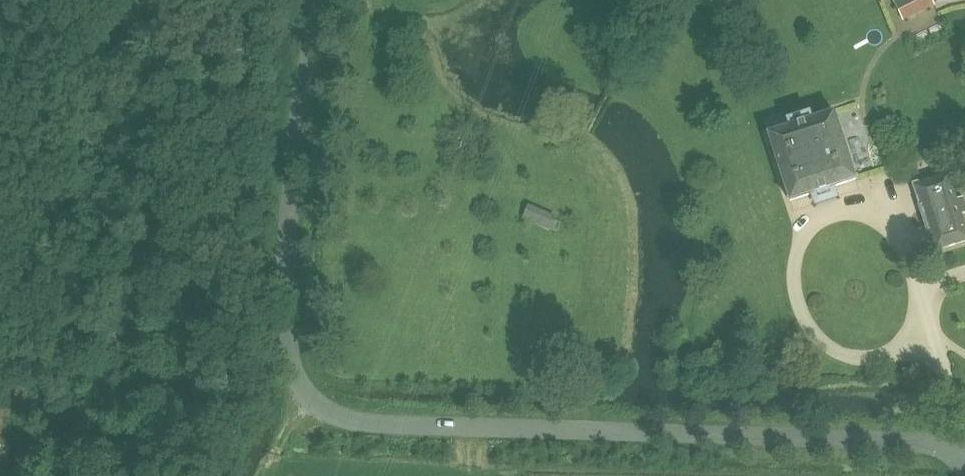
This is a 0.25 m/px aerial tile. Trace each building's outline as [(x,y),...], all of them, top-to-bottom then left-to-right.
[(903,19),(935,4),(933,0),(893,0),(903,19)] [(766,132),(789,202),(857,180),(833,110),(811,117),(810,111),(786,119),(788,125),(766,132)] [(853,134),(869,129),(865,116),(849,121),(853,134)] [(870,144),(858,149),(862,161),(874,157),(870,144)] [(935,251),(964,242),(964,223),(962,213),(964,212),(964,203),(963,196),(957,198),(947,171),(911,183),(935,251)]
